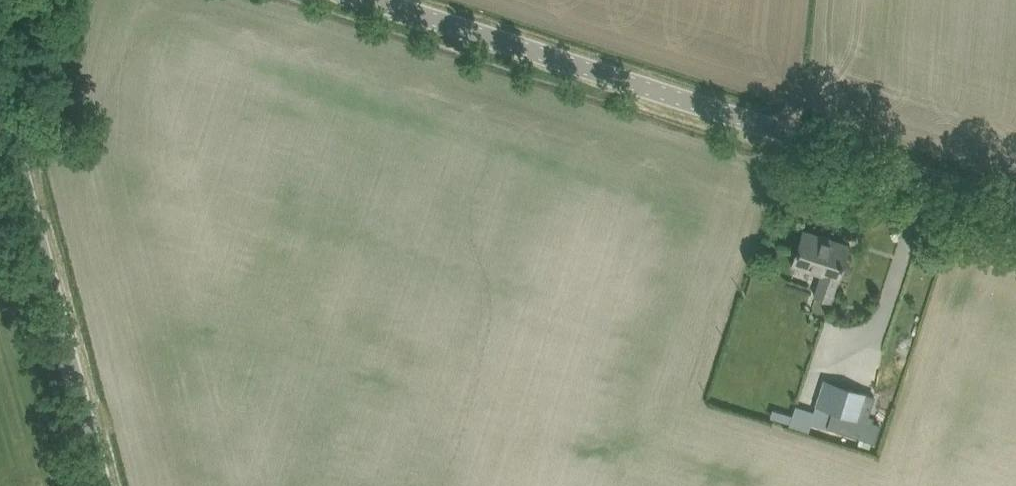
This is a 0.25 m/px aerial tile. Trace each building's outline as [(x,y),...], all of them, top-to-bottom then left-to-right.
[(817,294),(831,298),(838,277),(840,277),(850,244),(805,229),(794,262),(824,272),(817,294)] [(817,418),(858,431),(862,418),(868,420),(877,395),(826,378),(818,404),(821,405),(817,418)]
